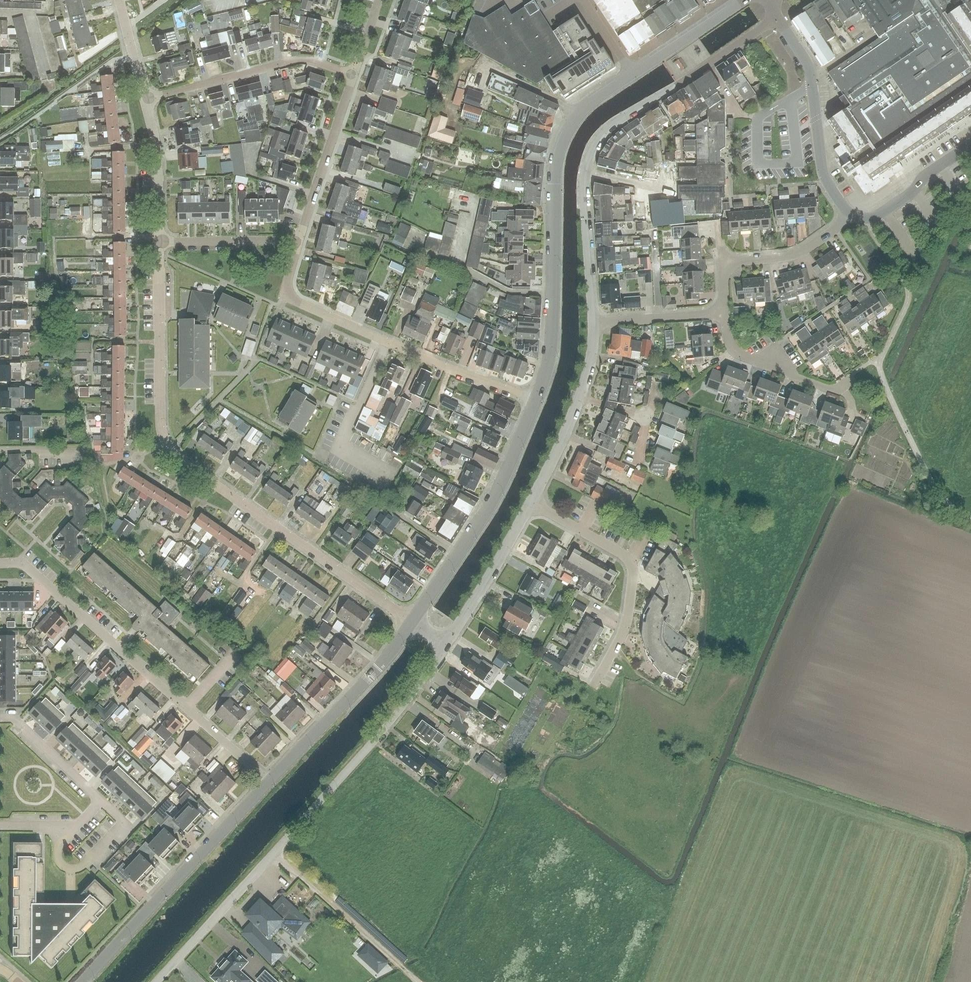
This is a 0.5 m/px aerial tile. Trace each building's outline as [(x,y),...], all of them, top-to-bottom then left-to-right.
[(85,13),(82,0),(66,5),(69,17),(85,13)] [(301,9),(309,12),(312,2),(313,3),(313,5),(326,8),(328,0),(303,0),(301,9)] [(402,9),(423,16),(427,4),(425,3),(426,0),(405,0),(402,9)] [(655,37),(655,36),(632,0),(593,0),(630,56),(640,49),(639,48),(649,41),(648,40),(654,35),(655,37)] [(678,22),(663,0),(632,0),(655,36),(655,37),(657,39),(667,33),(666,31),(676,24),(675,22),(676,21),(678,22)] [(694,0),(663,0),(678,22),(680,25),(689,18),(688,17),(700,9),(694,0)] [(842,24),(826,0),(817,0),(812,3),(824,21),(829,17),(838,30),(844,26),(842,24)] [(842,24),(860,12),(852,0),(826,0),(842,24)] [(921,1),(913,6),(911,13),(896,22),(877,37),(878,39),(828,73),(843,96),(850,91),(855,99),(857,102),(830,120),(841,138),(837,141),(840,145),(834,150),(845,166),(842,168),(848,177),(851,175),(865,195),(871,191),(873,193),(891,182),(889,179),(895,175),(889,167),(949,127),(970,112),(970,2),(968,3),(966,0),(963,0),(953,7),(949,1),(947,3),(939,8),(933,0),(920,0),(921,1)] [(877,37),(896,22),(911,13),(913,6),(921,1),(920,0),(852,0),(860,12),(871,29),(877,37)] [(947,3),(945,0),(933,0),(939,8),(947,3)] [(802,9),(804,13),(801,15),(800,14),(792,19),(813,51),(825,44),(835,37),(825,22),(824,21),(812,3),(802,9)] [(463,43),(536,85),(544,80),(572,62),(553,31),(536,5),(515,19),(505,5),(484,18),(473,14),(463,43)] [(232,12),(234,20),(247,17),(245,9),(232,12)] [(402,9),(398,20),(403,22),(400,30),(414,35),(416,35),(417,34),(423,16),(402,9)] [(72,29),(88,25),(85,13),(69,17),(72,29)] [(572,62),(544,80),(554,94),(559,91),(565,101),(616,68),(604,48),(601,50),(578,15),(553,31),(572,62)] [(271,34),(279,33),(278,16),(270,16),(271,34)] [(291,21),(289,27),(319,35),(322,22),(301,17),(299,24),(291,21)] [(280,25),(289,27),(291,21),(280,19),(280,25)] [(50,24),(52,30),(53,34),(61,32),(58,21),(50,23),(50,24)] [(270,36),(264,37),(260,23),(254,25),(260,50),(273,46),(270,36)] [(203,36),(210,34),(207,24),(201,26),(203,36)] [(93,43),(88,25),(72,29),(77,48),(78,50),(91,46),(91,47),(94,46),(93,43)] [(248,53),(260,50),(254,25),(248,26),(251,41),(245,42),(248,53)] [(289,27),(288,33),(295,35),(304,38),(302,45),(315,48),(319,35),(289,27)] [(229,46),(236,44),(233,32),(232,30),(226,32),(229,46)] [(166,46),(177,43),(174,31),(164,34),(165,35),(152,38),(153,40),(152,40),(153,46),(155,46),(157,54),(168,51),(166,46)] [(233,32),(236,44),(243,42),(240,31),(233,32)] [(419,44),(421,38),(413,36),(412,39),(393,33),(389,44),(408,51),(411,41),(419,44)] [(228,46),(221,48),(217,34),(211,36),(218,61),(230,58),(228,46)] [(53,35),(42,38),(44,43),(54,40),(54,38),(53,35)] [(218,61),(211,36),(211,35),(205,37),(209,51),(202,53),(205,64),(218,61)] [(54,38),(54,40),(56,45),(57,50),(58,52),(65,50),(62,36),(54,38)] [(178,47),(179,52),(191,49),(189,44),(178,47)] [(385,57),(397,62),(399,56),(406,58),(413,60),(415,55),(408,52),(408,51),(389,44),(385,57)] [(823,66),(834,59),(825,44),(813,51),(823,66)] [(58,52),(59,55),(60,61),(60,62),(68,60),(65,50),(58,52)] [(170,60),(171,63),(159,66),(162,76),(160,76),(159,78),(160,83),(163,84),(171,82),(172,80),(172,79),(176,78),(173,68),(180,66),(180,68),(188,65),(188,66),(194,64),(191,52),(190,53),(185,54),(186,56),(181,57),(170,60)] [(740,52),(731,57),(741,73),(750,67),(740,52)] [(11,56),(6,56),(6,55),(0,55),(0,73),(5,73),(5,68),(11,68),(11,56)] [(756,95),(741,73),(731,57),(715,68),(725,83),(729,89),(733,87),(736,92),(737,91),(745,102),(756,95)] [(61,66),(62,71),(76,67),(74,58),(68,60),(60,62),(61,66)] [(412,66),(399,62),(397,68),(409,71),(410,72),(412,66)] [(436,64),(431,77),(440,80),(445,67),(436,64)] [(376,67),(371,79),(384,83),(390,85),(390,84),(392,85),(393,79),(395,74),(407,77),(409,71),(397,68),(392,66),(390,72),(388,71),(376,67)] [(725,100),(722,100),(715,90),(721,87),(711,72),(693,83),(709,108),(707,111),(707,118),(725,118),(725,100)] [(297,85),(308,83),(307,86),(322,91),(326,79),(310,74),(310,75),(295,78),(297,85)] [(493,74),(488,87),(520,100),(541,109),(555,115),(559,107),(543,100),(543,99),(533,94),(534,92),(493,74)] [(103,90),(114,89),(112,76),(102,77),(103,86),(97,86),(96,84),(90,85),(91,93),(103,92),(103,90)] [(276,79),(279,91),(284,90),(285,90),(283,81),(282,78),(276,79)] [(279,91),(276,79),(271,80),(272,87),(270,88),(272,93),(279,91)] [(390,85),(384,83),(371,79),(367,93),(379,97),(382,90),(389,92),(389,90),(396,93),(398,87),(392,85),(390,84),(390,85)] [(91,93),(90,85),(89,80),(78,89),(79,95),(91,93)] [(284,90),(285,93),(292,92),(289,80),(283,81),(285,90),(284,90)] [(16,89),(8,89),(2,89),(1,107),(15,107),(15,102),(20,102),(21,91),(29,91),(29,82),(16,82),(16,89)] [(262,113),(258,97),(263,96),(260,83),(249,86),(256,115),(262,113)] [(701,113),(707,110),(707,111),(709,108),(693,83),(684,89),(694,105),(695,117),(701,113)] [(759,98),(765,94),(759,84),(753,88),(759,98)] [(256,115),(249,86),(236,89),(239,102),(245,101),(250,119),(249,122),(250,126),(245,128),(244,123),(237,124),(242,144),(247,143),(244,132),(246,131),(249,131),(254,130),(259,130),(260,130),(256,115)] [(115,102),(114,89),(103,90),(103,92),(104,99),(98,100),(98,98),(93,98),(94,107),(105,105),(105,104),(115,102)] [(691,118),(695,117),(694,105),(684,89),(676,94),(686,110),(686,116),(686,119),(691,118)] [(479,107),(483,95),(468,90),(464,102),(479,107)] [(223,93),(209,96),(212,107),(220,105),(221,110),(230,108),(228,103),(226,103),(223,93)] [(268,107),(269,107),(275,105),(272,93),(266,95),(268,107)] [(678,115),(686,110),(676,94),(662,103),(673,121),(679,117),(678,115)] [(291,98),(289,104),(290,104),(315,112),(319,100),(306,96),(304,102),(291,98)] [(382,97),(380,104),(395,109),(397,102),(382,97)] [(541,109),(520,100),(517,109),(522,110),(519,123),(527,126),(527,125),(528,125),(550,130),(552,125),(554,117),(555,115),(541,109)] [(186,118),(185,113),(189,112),(187,101),(176,104),(176,102),(174,101),(168,103),(166,105),(169,113),(170,115),(172,114),(174,121),(186,118)] [(117,116),(115,102),(105,104),(105,105),(106,112),(100,113),(100,111),(94,111),(95,120),(107,118),(106,117),(117,116)] [(199,105),(203,118),(210,116),(206,103),(199,105)] [(288,113),(289,111),(300,114),(298,121),(311,125),(315,112),(290,104),(289,104),(284,104),(282,111),(288,113)] [(363,105),(359,117),(371,121),(373,114),(385,118),(387,113),(393,115),(395,109),(380,104),(378,110),(375,109),(363,105)] [(461,117),(479,122),(483,110),(465,104),(461,117)] [(659,106),(653,110),(662,126),(669,121),(660,106),(659,106)] [(280,111),(274,109),(272,117),(278,119),(280,111)] [(663,128),(663,127),(653,110),(638,119),(645,130),(647,132),(646,133),(648,138),(663,128)] [(435,115),(428,137),(452,144),(456,132),(445,128),(448,119),(435,115)] [(118,129),(117,116),(106,117),(107,118),(107,125),(102,126),(101,124),(96,125),(97,133),(108,132),(108,130),(118,129)] [(207,117),(203,118),(190,121),(192,129),(209,125),(207,117)] [(210,118),(212,125),(213,130),(220,128),(217,117),(210,118)] [(359,117),(354,131),(367,135),(370,126),(376,128),(378,123),(371,121),(359,117)] [(725,133),(725,118),(707,118),(707,119),(696,125),(696,133),(725,133)] [(633,142),(646,133),(647,132),(645,130),(638,119),(638,120),(637,119),(623,128),(622,129),(633,142)] [(82,132),(91,131),(90,120),(81,120),(82,132)] [(685,124),(673,132),(673,137),(685,137),(685,124)] [(527,125),(527,126),(524,138),(517,136),(517,139),(528,142),(547,146),(550,133),(550,132),(550,130),(528,125),(527,125)] [(40,128),(41,137),(48,137),(47,127),(40,128)] [(393,128),(387,127),(386,131),(384,138),(389,140),(393,128)] [(188,128),(175,130),(178,146),(190,144),(190,145),(200,143),(198,130),(188,132),(188,128)] [(393,128),(389,140),(395,141),(399,130),(393,128)] [(120,142),(118,129),(108,130),(108,132),(109,139),(103,140),(103,137),(97,138),(98,146),(110,145),(110,144),(120,142)] [(632,143),(633,142),(622,129),(609,140),(626,149),(628,148),(629,149),(634,145),(632,143)] [(249,131),(252,143),(257,142),(254,130),(249,131)] [(254,130),(257,142),(262,141),(259,130),(254,130)] [(292,137),(285,134),(275,131),(273,137),(304,147),(308,134),(295,130),(292,137)] [(399,130),(395,141),(401,143),(404,132),(399,130)] [(244,132),(247,143),(252,143),(249,131),(246,131),(244,132)] [(404,132),(401,143),(406,145),(410,134),(404,132)] [(725,133),(696,133),(696,140),(685,140),(685,152),(696,152),(697,159),(720,159),(720,151),(725,148),(725,133)] [(410,134),(406,145),(412,147),(415,136),(410,134)] [(415,136),(412,147),(417,149),(421,138),(415,136)] [(299,160),(304,147),(273,137),(270,147),(279,150),(281,146),(289,148),(286,155),(299,160)] [(673,137),(673,160),(685,160),(685,152),(685,140),(685,137),(673,137)] [(509,140),(508,146),(508,147),(522,150),(522,147),(526,148),(524,161),(544,164),(547,148),(547,146),(528,142),(517,139),(516,141),(509,140)] [(619,162),(626,149),(609,140),(599,156),(618,161),(619,162)] [(63,141),(41,142),(42,153),(47,153),(46,150),(63,149),(63,141)] [(653,159),(654,164),(662,163),(660,141),(651,142),(653,159)] [(349,146),(345,159),(357,163),(360,155),(366,157),(367,153),(375,155),(377,150),(362,145),(360,150),(349,146)] [(202,148),(202,155),(220,154),(220,146),(202,148)] [(0,166),(0,167),(7,167),(7,166),(15,166),(16,161),(28,161),(29,147),(15,147),(15,153),(0,153),(0,166)] [(102,168),(113,168),(113,166),(124,166),(124,152),(113,152),(113,161),(107,161),(107,159),(102,159),(102,168)] [(267,152),(265,159),(274,163),(277,156),(267,152)] [(180,170),(198,169),(197,154),(179,155),(180,170)] [(619,162),(618,161),(599,156),(597,166),(615,171),(616,168),(626,171),(627,165),(619,162)] [(654,164),(653,159),(646,157),(647,169),(654,170),(654,164)] [(353,176),(355,169),(362,171),(362,169),(370,172),(372,166),(364,164),(364,165),(357,163),(345,159),(340,172),(353,176)] [(678,167),(679,173),(726,172),(726,164),(720,161),(720,159),(697,159),(697,166),(678,167)] [(385,171),(390,173),(394,162),(389,160),(385,171)] [(417,171),(424,173),(425,174),(428,162),(420,160),(417,171)] [(508,180),(541,184),(542,184),(544,164),(524,161),(523,170),(509,168),(508,180)] [(293,180),(297,169),(283,165),(275,162),(272,171),(275,172),(273,178),(286,182),(287,178),(293,180)] [(394,162),(390,173),(396,175),(400,164),(394,162)] [(400,164),(396,175),(402,177),(406,166),(400,164)] [(113,166),(113,168),(113,175),(108,175),(108,173),(102,173),(102,181),(113,181),(113,179),(125,179),(124,166),(113,166)] [(406,166),(402,177),(407,179),(411,168),(406,166)] [(679,173),(679,179),(697,179),(697,186),(726,185),(726,172),(679,173)] [(29,189),(18,188),(18,178),(0,178),(0,192),(18,192),(18,197),(29,198),(29,189)] [(113,179),(113,181),(113,188),(108,188),(108,186),(103,186),(103,194),(113,194),(113,193),(125,192),(125,179),(113,179)] [(539,206),(541,184),(508,180),(501,179),(500,189),(523,192),(522,203),(539,206)] [(351,202),(351,201),(353,202),(359,185),(346,180),(344,186),(337,184),(333,196),(351,202)] [(385,183),(383,191),(398,196),(400,188),(385,183)] [(594,184),(593,197),(595,197),(610,196),(625,195),(625,188),(612,187),(594,184)] [(697,186),(679,186),(679,200),(697,199),(697,213),(720,212),(720,198),(724,198),(724,196),(724,185),(697,186)] [(282,213),(290,191),(277,187),(277,200),(265,200),(265,192),(258,192),(258,200),(258,223),(278,223),(278,213),(282,213)] [(113,193),(113,194),(113,201),(108,201),(108,199),(102,199),(102,207),(102,208),(114,208),(114,206),(125,206),(125,192),(113,193)] [(245,213),(246,223),(258,223),(258,200),(246,201),(246,192),(239,192),(239,213),(245,213)] [(464,202),(466,195),(457,192),(455,199),(464,202)] [(179,224),(191,224),(191,203),(183,204),(183,196),(178,196),(179,224)] [(191,203),(191,224),(204,223),(204,196),(200,196),(200,203),(191,203)] [(204,196),(204,223),(217,223),(217,203),(208,203),(208,196),(204,196)] [(217,203),(217,223),(230,223),(229,196),(225,196),(225,203),(217,203)] [(333,196),(328,210),(333,212),(331,218),(351,225),(352,222),(353,218),(358,219),(363,206),(359,205),(359,204),(353,202),(351,201),(351,202),(333,196)] [(612,221),(610,196),(595,197),(596,222),(612,221)] [(481,198),(480,205),(491,208),(493,200),(481,198)] [(41,212),(41,199),(30,199),(30,212),(41,212)] [(805,200),(807,217),(817,217),(816,199),(805,200)] [(668,200),(650,202),(652,227),(670,225),(668,204),(668,200)] [(796,218),(807,217),(805,200),(795,201),(796,218)] [(775,220),(786,219),(784,201),(774,202),(775,220)] [(786,219),(796,218),(795,201),(784,201),(786,219)] [(28,225),(28,215),(14,215),(14,203),(0,204),(0,220),(13,220),(13,225),(28,225)] [(668,204),(670,225),(684,224),(682,203),(668,204)] [(114,206),(114,208),(114,215),(108,215),(108,213),(103,213),(103,220),(107,220),(107,221),(108,221),(114,221),(114,220),(125,219),(125,206),(114,206)] [(81,215),(80,207),(70,208),(70,215),(81,215)] [(508,220),(508,222),(534,223),(534,217),(536,217),(537,212),(516,211),(516,217),(508,217),(508,212),(498,211),(498,220),(508,220)] [(750,230),(761,229),(759,211),(749,212),(750,230)] [(770,211),(759,211),(761,229),(771,228),(770,211)] [(740,231),(750,230),(749,212),(739,213),(740,231)] [(730,232),(740,231),(739,213),(728,214),(729,221),(721,222),(722,236),(731,236),(730,232)] [(323,224),(320,237),(332,240),(339,242),(339,241),(340,235),(341,236),(343,229),(350,231),(351,225),(331,218),(329,226),(323,224)] [(115,233),(125,233),(125,219),(114,220),(114,221),(108,221),(108,227),(103,227),(103,235),(115,234),(115,233)] [(381,222),(380,230),(392,232),(393,223),(381,222)] [(444,230),(455,233),(456,226),(446,222),(444,230)] [(508,228),(504,228),(498,228),(498,232),(502,232),(502,233),(528,234),(528,227),(534,227),(534,223),(508,222),(508,228)] [(411,228),(400,223),(397,229),(408,233),(411,228)] [(612,237),(612,236),(612,230),(617,230),(617,223),(595,224),(596,238),(612,237)] [(693,226),(673,227),(673,234),(681,234),(682,250),(700,249),(699,238),(694,239),(693,226)] [(405,239),(408,233),(397,229),(395,234),(405,239)] [(14,248),(14,247),(18,247),(18,236),(28,236),(28,230),(13,230),(0,230),(0,248),(14,248)] [(453,239),(455,233),(444,230),(442,236),(453,239)] [(502,233),(502,239),(497,238),(496,243),(523,244),(523,238),(528,238),(528,234),(502,233)] [(392,240),(403,245),(405,239),(395,234),(392,240)] [(441,243),(451,245),(453,239),(442,236),(441,241),(441,243)] [(320,237),(316,251),(329,255),(332,240),(320,237)] [(440,246),(441,243),(441,241),(427,237),(425,243),(440,246)] [(613,237),(612,237),(596,238),(597,249),(612,247),(612,242),(622,242),(622,237),(613,237)] [(59,255),(70,255),(70,248),(88,247),(88,240),(59,241),(59,255)] [(114,256),(125,256),(125,243),(114,243),(114,252),(109,252),(109,250),(103,250),(103,258),(114,258),(114,256)] [(438,252),(439,249),(440,246),(425,243),(424,248),(438,252)] [(450,251),(451,246),(451,245),(441,243),(440,246),(439,249),(450,251)] [(505,248),(505,254),(505,255),(527,255),(528,251),(523,251),(523,244),(496,243),(496,248),(505,248)] [(620,255),(615,256),(615,248),(597,249),(598,261),(630,259),(629,252),(620,253),(620,255)] [(448,257),(450,251),(439,249),(438,252),(437,255),(448,257)] [(700,249),(682,250),(684,267),(696,266),(696,260),(701,260),(700,249)] [(846,269),(844,266),(849,262),(841,252),(837,255),(834,251),(825,257),(835,272),(838,277),(845,272),(846,269)] [(23,253),(10,253),(10,258),(0,258),(0,276),(13,276),(13,264),(23,264),(23,253)] [(36,263),(36,254),(27,254),(27,263),(36,263)] [(505,255),(505,254),(504,254),(504,259),(509,260),(509,266),(514,266),(531,266),(532,263),(527,263),(527,255),(505,255)] [(125,270),(125,256),(114,256),(114,258),(114,265),(109,265),(109,263),(103,263),(104,272),(114,271),(114,270),(125,270)] [(821,281),(835,272),(825,257),(816,263),(819,267),(814,270),(821,281)] [(630,259),(598,261),(599,274),(617,273),(616,265),(622,264),(622,266),(639,265),(638,259),(630,259)] [(394,260),(392,267),(406,271),(408,265),(394,260)] [(313,263),(310,276),(330,281),(330,280),(334,281),(335,277),(331,276),(333,268),(313,263)] [(514,266),(514,272),(506,271),(506,276),(534,277),(535,263),(532,263),(531,266),(514,266)] [(424,276),(427,267),(417,264),(414,272),(424,276)] [(684,276),(685,284),(702,282),(702,272),(697,272),(696,266),(684,267),(676,267),(676,277),(684,276)] [(356,268),(352,281),(365,285),(369,272),(356,268)] [(125,283),(125,270),(114,270),(114,271),(114,279),(109,279),(109,276),(103,276),(104,285),(115,285),(115,283),(125,283)] [(652,283),(651,270),(638,271),(638,278),(644,277),(645,283),(652,283)] [(797,296),(807,293),(813,292),(808,273),(802,275),(801,270),(791,273),(797,296)] [(785,293),(787,299),(797,296),(791,273),(780,276),(782,281),(776,282),(779,295),(785,293)] [(310,276),(307,290),(319,293),(322,284),(328,286),(336,287),(338,282),(334,281),(330,280),(330,281),(310,276)] [(534,277),(506,276),(506,281),(512,281),(512,287),(530,288),(530,281),(534,281),(534,277)] [(754,297),(755,303),(772,302),(770,283),(764,284),(764,279),(753,280),(754,297)] [(738,299),(754,297),(753,280),(742,280),(743,285),(737,286),(738,299)] [(19,282),(19,281),(7,281),(7,287),(0,287),(0,302),(12,302),(12,295),(25,295),(25,282),(19,282)] [(703,293),(702,282),(685,284),(686,300),(699,299),(698,293),(703,293)] [(126,296),(125,283),(115,283),(115,285),(115,292),(109,292),(109,290),(104,290),(104,298),(115,298),(115,297),(126,296)] [(380,289),(370,284),(359,307),(360,307),(361,305),(369,309),(366,316),(379,322),(387,303),(376,298),(380,289)] [(616,309),(620,309),(640,307),(639,298),(620,299),(619,285),(600,286),(601,304),(613,304),(613,307),(616,309)] [(412,303),(416,291),(405,287),(400,298),(412,303)] [(344,304),(349,293),(344,291),(339,301),(344,304)] [(861,294),(875,316),(884,310),(884,309),(890,305),(881,292),(875,296),(874,295),(870,297),(865,291),(861,294)] [(213,296),(192,292),(188,313),(198,315),(197,321),(180,321),(180,371),(181,371),(181,375),(180,375),(180,388),(201,388),(202,376),(207,376),(207,371),(209,371),(209,327),(207,327),(207,316),(209,317),(213,296)] [(349,293),(344,304),(349,306),(354,295),(349,293)] [(425,293),(422,301),(428,303),(436,307),(440,299),(425,293)] [(867,322),(875,316),(861,294),(860,294),(855,298),(860,305),(857,307),(867,322)] [(251,307),(223,295),(218,307),(213,318),(216,320),(243,332),(249,320),(254,309),(250,308),(251,307)] [(354,295),(349,306),(355,308),(359,298),(354,295)] [(126,310),(126,296),(115,297),(115,298),(115,305),(109,305),(109,303),(104,303),(104,309),(104,311),(115,311),(115,310),(126,310)] [(676,301),(671,301),(670,296),(663,297),(664,309),(676,309),(676,301)] [(818,312),(826,307),(821,296),(815,299),(818,312)] [(522,314),(530,316),(540,317),(541,300),(523,298),(519,298),(517,305),(505,302),(502,309),(505,310),(522,314)] [(413,338),(420,321),(422,318),(421,317),(428,303),(422,301),(416,314),(415,314),(413,318),(409,316),(402,333),(413,338)] [(843,306),(858,327),(867,322),(857,307),(853,309),(849,302),(843,306)] [(430,321),(436,307),(428,303),(421,317),(422,318),(430,321)] [(29,307),(12,306),(12,311),(0,311),(0,327),(13,327),(13,321),(29,321),(29,307)] [(850,333),(858,327),(843,306),(839,309),(843,316),(840,319),(850,333)] [(745,307),(731,308),(732,320),(746,319),(745,307)] [(126,323),(126,310),(115,310),(115,311),(115,319),(109,319),(109,316),(104,316),(104,325),(115,325),(115,323),(126,323)] [(817,319),(834,344),(837,348),(846,342),(843,338),(833,323),(829,326),(822,315),(817,319)] [(512,319),(510,322),(523,328),(523,329),(539,329),(540,319),(518,317),(518,320),(512,319)] [(802,317),(793,322),(796,327),(805,321),(802,317)] [(500,318),(498,323),(505,327),(503,331),(517,337),(517,339),(538,340),(539,329),(523,329),(518,328),(518,326),(510,323),(500,318)] [(826,350),(834,344),(817,319),(812,322),(819,333),(816,335),(826,350)] [(272,342),(280,346),(289,325),(277,320),(265,347),(269,349),(272,342)] [(420,321),(413,338),(424,343),(431,326),(420,321)] [(468,335),(478,340),(484,326),(474,321),(468,335)] [(34,322),(34,333),(53,333),(52,322),(34,322)] [(126,337),(126,323),(115,323),(115,325),(115,333),(108,333),(109,338),(115,338),(115,337),(126,337)] [(256,323),(253,333),(260,335),(263,325),(256,323)] [(280,346),(277,352),(281,354),(284,348),(293,351),(302,331),(289,325),(280,346)] [(484,326),(478,340),(492,345),(497,330),(484,325),(484,326)] [(800,330),(820,360),(829,354),(826,350),(816,335),(812,337),(805,327),(800,330)] [(668,330),(669,347),(677,347),(676,329),(668,330)] [(693,341),(693,347),(712,346),(712,335),(701,335),(701,329),(688,330),(689,341),(693,341)] [(811,365),(820,360),(800,330),(795,334),(802,344),(798,347),(808,361),(809,361),(811,365)] [(302,331),(293,351),(290,358),(294,360),(297,353),(306,357),(315,337),(302,331)] [(465,335),(459,332),(457,331),(455,335),(449,332),(444,343),(447,344),(444,352),(454,356),(458,349),(461,350),(465,340),(463,339),(465,335)] [(31,333),(10,333),(10,340),(0,340),(0,355),(11,355),(11,356),(19,356),(19,348),(23,348),(23,342),(31,342),(31,333)] [(608,347),(607,352),(609,353),(608,355),(630,358),(631,351),(640,352),(640,356),(649,358),(651,342),(642,341),(642,342),(630,340),(630,338),(613,335),(611,345),(610,345),(610,346),(608,347)] [(249,338),(244,353),(254,356),(259,341),(249,338)] [(517,339),(516,350),(524,350),(524,355),(535,359),(537,358),(538,340),(517,339)] [(327,375),(330,368),(339,348),(326,342),(317,362),(326,366),(323,373),(327,375)] [(477,349),(481,350),(476,365),(488,370),(493,355),(483,351),(485,345),(479,343),(477,349)] [(102,353),(102,361),(113,361),(113,359),(124,359),(124,346),(113,346),(113,355),(107,355),(107,353),(102,353)] [(713,357),(712,346),(693,347),(694,354),(686,355),(687,365),(704,364),(703,358),(713,357)] [(340,380),(343,374),(352,353),(339,348),(330,368),(338,372),(335,378),(340,380)] [(352,353),(340,380),(348,384),(352,386),(364,359),(352,353)] [(504,359),(505,356),(504,356),(503,358),(493,355),(488,370),(499,374),(500,371),(501,371),(500,371),(505,359),(504,359)] [(517,360),(505,356),(504,359),(505,359),(500,371),(501,371),(512,375),(517,360)] [(124,373),(124,359),(113,359),(113,361),(113,369),(107,369),(107,366),(102,366),(102,375),(113,375),(113,373),(124,373)] [(528,364),(517,360),(512,375),(523,379),(528,364)] [(16,382),(16,373),(20,373),(20,361),(10,361),(10,366),(0,366),(0,382),(16,382)] [(612,377),(635,381),(637,369),(632,368),(633,363),(626,361),(625,367),(615,365),(614,369),(613,369),(612,377)] [(87,375),(87,362),(72,362),(72,375),(87,375)] [(389,391),(392,383),(397,385),(404,370),(392,364),(388,373),(381,387),(388,391),(389,391)] [(732,389),(738,371),(728,367),(724,376),(712,372),(708,383),(714,386),(713,390),(729,396),(732,389)] [(421,369),(417,379),(416,379),(409,394),(422,399),(432,378),(429,377),(431,374),(421,369)] [(745,402),(747,398),(751,386),(745,384),(749,374),(738,371),(732,389),(738,391),(735,398),(745,402)] [(124,386),(124,373),(113,373),(113,375),(113,382),(107,382),(107,380),(102,380),(102,388),(113,388),(113,386),(124,386)] [(608,402),(618,404),(631,406),(635,381),(612,377),(610,386),(612,386),(610,393),(609,393),(608,401),(608,402)] [(751,386),(747,398),(756,402),(758,398),(764,401),(770,382),(760,379),(756,388),(751,386)] [(768,415),(776,418),(783,398),(778,396),(781,386),(770,382),(764,401),(770,403),(769,406),(771,407),(768,415)] [(345,396),(353,400),(358,388),(350,385),(345,396)] [(388,391),(381,387),(375,385),(359,420),(355,429),(371,437),(379,420),(373,417),(375,412),(376,412),(383,397),(385,397),(388,391)] [(123,400),(124,386),(113,386),(113,388),(113,395),(107,395),(107,393),(102,393),(102,401),(112,401),(112,400),(123,400)] [(31,387),(10,387),(10,392),(0,392),(0,408),(10,408),(19,408),(20,399),(31,400),(31,387)] [(89,398),(89,388),(79,388),(79,398),(89,398)] [(783,398),(776,418),(781,420),(784,412),(789,414),(790,410),(796,412),(803,394),(792,390),(789,400),(783,398)] [(508,419),(511,413),(513,412),(515,409),(514,408),(514,407),(500,399),(497,405),(488,401),(490,396),(479,391),(474,401),(508,419)] [(306,399),(295,392),(279,418),(280,418),(278,421),(288,427),(299,434),(315,409),(315,408),(316,405),(306,399)] [(333,407),(337,398),(330,394),(326,403),(333,407)] [(810,426),(810,424),(816,410),(810,408),(814,398),(803,394),(796,412),(802,415),(800,422),(810,426)] [(402,397),(390,422),(393,423),(399,427),(411,402),(402,397)] [(441,405),(455,412),(459,404),(445,397),(441,405)] [(123,413),(123,400),(112,400),(112,401),(112,408),(107,408),(107,406),(102,406),(101,414),(112,415),(112,413),(123,413)] [(379,441),(396,405),(388,401),(381,416),(372,438),(379,441)] [(608,402),(608,401),(606,401),(605,405),(604,409),(605,409),(606,409),(615,413),(616,408),(618,404),(608,402)] [(810,424),(826,430),(827,430),(835,406),(825,402),(821,412),(816,410),(810,424)] [(675,432),(675,431),(677,426),(676,425),(679,419),(685,421),(689,413),(667,404),(663,412),(664,413),(659,426),(662,427),(662,426),(675,432)] [(425,415),(434,419),(438,410),(430,406),(425,415)] [(826,430),(826,432),(842,438),(849,419),(843,417),(846,410),(835,406),(827,430),(826,430)] [(491,412),(485,410),(479,407),(474,417),(486,422),(485,424),(494,427),(495,425),(504,430),(505,428),(507,427),(508,424),(507,423),(509,420),(491,412)] [(627,418),(615,413),(606,409),(605,409),(602,417),(603,417),(600,424),(599,424),(596,431),(617,441),(627,418)] [(467,429),(471,421),(453,412),(450,420),(467,429)] [(123,427),(123,413),(112,413),(112,415),(112,422),(107,422),(107,420),(101,420),(101,428),(112,428),(112,426),(123,427)] [(23,440),(23,439),(30,439),(30,427),(41,427),(41,415),(22,415),(22,423),(9,423),(9,440),(23,440)] [(421,426),(429,429),(432,421),(424,418),(421,426)] [(856,419),(850,431),(862,437),(868,425),(856,419)] [(250,428),(243,422),(237,430),(245,435),(250,428)] [(123,440),(123,427),(112,426),(112,428),(112,435),(107,435),(107,433),(101,433),(101,441),(112,441),(112,440),(123,440)] [(684,435),(675,431),(675,432),(662,426),(662,427),(658,435),(659,435),(654,448),(657,449),(670,454),(673,448),(672,448),(675,441),(681,444),(684,435)] [(67,427),(67,440),(76,439),(76,427),(67,427)] [(197,444),(210,452),(216,443),(208,438),(213,430),(208,427),(203,434),(204,434),(197,444)] [(252,439),(258,431),(252,427),(246,436),(252,439)] [(499,443),(499,442),(501,437),(486,430),(485,433),(474,427),(470,435),(477,438),(475,441),(482,444),(482,442),(496,449),(496,447),(497,447),(499,443)] [(613,452),(617,441),(596,431),(592,439),(593,439),(592,443),(601,447),(599,453),(613,459),(615,453),(613,452)] [(123,453),(123,440),(112,440),(112,441),(112,449),(107,449),(107,446),(101,446),(101,452),(96,452),(98,463),(114,460),(113,455),(113,453),(123,453)] [(216,443),(210,452),(222,461),(228,452),(229,452),(234,445),(229,441),(224,449),(216,443)] [(397,443),(393,450),(400,454),(404,447),(397,443)] [(439,457),(444,446),(437,443),(432,453),(439,457)] [(452,449),(473,459),(493,469),(498,458),(478,449),(476,454),(455,443),(452,449)] [(444,446),(439,457),(456,464),(461,454),(444,446)] [(680,458),(670,454),(657,449),(654,457),(655,458),(649,471),(666,477),(668,471),(667,470),(670,464),(676,466),(680,458)] [(242,475),(249,466),(241,461),(246,453),(241,450),(236,457),(230,467),(242,475)] [(590,463),(592,458),(579,452),(573,464),(599,476),(601,471),(596,468),(596,467),(590,463)] [(54,478),(54,486),(52,486),(47,482),(33,498),(30,498),(30,490),(24,490),(25,498),(21,499),(13,491),(13,488),(22,487),(21,482),(13,482),(13,479),(26,464),(21,459),(21,453),(8,455),(9,461),(0,471),(0,499),(26,522),(28,520),(31,520),(32,521),(52,499),(64,498),(73,505),(73,517),(53,540),(55,542),(55,544),(53,547),(72,563),(82,552),(77,548),(77,545),(86,544),(86,538),(77,539),(77,536),(90,520),(86,516),(86,514),(94,513),(94,507),(85,508),(85,505),(89,501),(67,481),(63,485),(60,485),(60,478),(54,478)] [(294,461),(299,464),(304,456),(300,453),(294,461)] [(309,460),(304,456),(299,464),(304,467),(309,460)] [(626,465),(610,458),(606,466),(622,473),(626,465)] [(422,470),(408,462),(403,471),(417,479),(422,470)] [(474,491),(483,471),(466,463),(462,472),(464,472),(458,484),(474,491)] [(583,491),(586,484),(591,487),(594,486),(599,476),(573,464),(567,476),(575,479),(571,486),(583,491)] [(257,472),(249,466),(242,475),(254,484),(261,475),(266,468),(262,465),(257,472)] [(129,484),(135,474),(124,467),(118,477),(125,482),(122,486),(121,485),(118,490),(125,494),(130,485),(129,484)] [(424,469),(420,476),(432,483),(436,476),(424,469)] [(635,469),(630,480),(642,485),(647,474),(635,469)] [(299,481),(310,487),(316,476),(306,470),(299,481)] [(263,490),(275,498),(281,489),(274,483),(279,476),(274,473),(269,480),(263,490)] [(140,491),(146,481),(135,474),(129,484),(130,485),(136,489),(134,493),(132,492),(129,497),(136,501),(142,492),(140,491)] [(152,498),(158,489),(146,481),(140,491),(142,492),(148,496),(145,501),(143,499),(140,504),(147,508),(153,499),(152,498)] [(423,503),(429,493),(416,485),(410,494),(423,503)] [(604,505),(611,493),(597,486),(591,497),(604,505)] [(281,489),(275,498),(287,507),(294,498),(299,491),(294,487),(289,494),(281,489)] [(453,496),(473,508),(479,499),(456,488),(453,493),(446,489),(443,495),(452,499),(453,496)] [(163,505),(169,496),(158,489),(152,498),(153,499),(159,503),(156,507),(154,506),(152,511),(159,515),(164,506),(163,505)] [(335,500),(343,506),(350,496),(347,494),(342,491),(341,492),(335,500)] [(175,513),(181,503),(169,496),(163,505),(164,506),(170,510),(167,514),(166,513),(163,518),(170,522),(175,513)] [(296,513),(308,521),(314,512),(306,506),(311,499),(307,496),(301,503),(302,503),(296,513)] [(451,506),(469,515),(473,508),(453,496),(452,499),(450,503),(454,505),(453,506),(451,505),(451,506)] [(423,507),(412,500),(405,511),(415,518),(423,507)] [(192,510),(181,503),(175,513),(182,517),(179,522),(177,520),(174,525),(181,529),(187,519),(186,519),(192,510)] [(345,518),(352,508),(346,503),(339,513),(345,518)] [(460,529),(469,515),(451,506),(443,519),(446,521),(460,529)] [(314,512),(308,521),(320,530),(326,520),(327,521),(332,514),(327,510),(322,517),(314,512)] [(372,523),(384,531),(393,518),(382,510),(372,523)] [(206,530),(212,522),(201,514),(195,523),(203,528),(199,533),(197,532),(194,536),(201,541),(208,531),(206,530)] [(114,533),(125,541),(135,526),(125,519),(114,533)] [(451,544),(460,529),(446,521),(437,536),(451,544)] [(217,538),(223,530),(212,522),(206,530),(208,531),(213,535),(210,541),(208,539),(205,544),(212,548),(215,544),(219,539),(217,538)] [(348,522),(342,531),(339,528),(332,538),(345,547),(352,537),(355,540),(361,532),(348,522)] [(234,537),(223,530),(217,538),(219,539),(215,544),(219,547),(216,552),(223,556),(229,546),(228,546),(234,537)] [(665,537),(674,542),(677,536),(668,531),(665,537)] [(532,544),(551,555),(559,541),(551,537),(550,540),(538,533),(532,544)] [(416,535),(412,542),(417,546),(415,549),(430,560),(437,549),(422,538),(422,539),(416,535)] [(681,653),(685,646),(684,638),(684,637),(678,632),(685,620),(682,619),(686,612),(687,605),(688,606),(690,590),(687,578),(684,579),(682,572),(678,566),(680,565),(671,554),(679,545),(663,536),(644,571),(657,577),(660,575),(664,580),(659,581),(664,596),(661,600),(654,594),(647,607),(650,609),(647,615),(646,622),(643,621),(641,636),(645,649),(648,648),(650,655),(655,661),(652,663),(662,674),(664,672),(676,678),(686,660),(685,655),(681,653)] [(245,545),(234,537),(228,546),(229,546),(235,551),(232,556),(230,555),(227,559),(234,564),(240,554),(239,553),(245,545)] [(160,550),(167,555),(170,551),(176,543),(169,538),(163,546),(160,550)] [(351,552),(365,562),(373,551),(359,541),(351,552)] [(544,568),(551,555),(532,544),(526,555),(537,561),(536,563),(544,568)] [(256,553),(245,545),(239,553),(240,554),(246,558),(243,564),(241,562),(238,567),(245,571),(251,562),(250,561),(256,553)] [(188,558),(193,551),(185,546),(181,553),(188,558)] [(384,552),(392,558),(396,553),(388,546),(384,552)] [(566,551),(561,548),(556,557),(561,560),(566,551)] [(561,566),(575,574),(585,555),(574,549),(568,560),(566,558),(561,566)] [(174,664),(188,676),(190,673),(197,680),(210,666),(167,628),(180,613),(165,600),(158,609),(94,552),(82,567),(89,573),(87,576),(101,589),(103,586),(118,599),(116,602),(129,614),(132,611),(145,623),(139,629),(147,635),(145,638),(159,651),(162,648),(177,661),(174,664)] [(418,577),(426,566),(410,555),(409,557),(403,553),(400,559),(405,562),(403,566),(418,577)] [(585,555),(575,574),(581,577),(578,584),(581,586),(596,561),(585,555)] [(263,566),(268,569),(259,583),(263,586),(280,563),(270,556),(263,566)] [(173,581),(183,568),(168,557),(158,570),(173,581)] [(596,561),(581,586),(585,588),(589,582),(596,586),(606,567),(596,561)] [(269,590),(278,576),(283,580),(290,570),(280,563),(263,586),(269,590)] [(606,567),(596,586),(605,590),(601,597),(605,600),(613,585),(611,584),(617,573),(606,567)] [(283,580),(288,583),(279,596),(283,600),(300,577),(290,570),(283,580)] [(406,594),(413,584),(397,572),(395,574),(389,570),(386,575),(391,579),(389,582),(406,594)] [(569,584),(572,577),(564,573),(561,580),(569,584)] [(538,581),(527,575),(519,589),(530,595),(532,590),(537,593),(541,584),(548,588),(552,580),(541,574),(538,581)] [(288,603),(298,590),(303,594),(310,584),(300,577),(283,600),(288,603)] [(303,594),(308,597),(299,610),(303,614),(320,591),(310,584),(303,594)] [(192,597),(199,588),(195,585),(188,594),(192,597)] [(192,601),(201,607),(211,594),(202,587),(192,601)] [(233,600),(240,605),(247,595),(240,590),(233,600)] [(308,617),(318,604),(323,608),(330,598),(320,591),(303,614),(308,617)] [(11,611),(11,593),(0,593),(0,611),(11,611)] [(11,593),(11,611),(22,611),(22,593),(11,593)] [(22,593),(22,611),(34,611),(34,593),(22,593)] [(346,622),(357,606),(348,600),(337,615),(346,622)] [(526,630),(532,618),(529,616),(533,609),(517,600),(513,607),(510,606),(504,617),(507,619),(503,626),(507,628),(506,630),(513,634),(514,632),(519,635),(523,628),(526,630)] [(584,613),(587,607),(575,600),(572,606),(584,613)] [(357,606),(346,622),(343,626),(358,636),(360,632),(359,631),(370,615),(357,606)] [(322,619),(328,623),(335,613),(329,609),(322,619)] [(42,631),(46,634),(62,617),(55,611),(54,613),(51,610),(35,628),(41,633),(42,631)] [(587,615),(579,629),(598,640),(604,629),(593,622),(595,620),(587,615)] [(62,617),(46,634),(49,638),(48,639),(54,644),(70,627),(66,624),(68,622),(62,617)] [(316,633),(325,639),(333,628),(324,622),(316,633)] [(498,648),(504,639),(485,627),(479,636),(498,648)] [(34,628),(28,636),(33,640),(39,632),(34,628)] [(569,632),(567,636),(592,650),(598,640),(579,629),(576,635),(569,632)] [(592,650),(567,636),(566,636),(560,632),(557,636),(565,641),(566,639),(571,643),(567,650),(586,660),(592,650)] [(77,652),(85,643),(75,635),(68,644),(61,639),(54,647),(59,651),(61,648),(65,652),(70,646),(74,650),(77,652)] [(0,636),(0,649),(16,649),(16,636),(0,636)] [(337,638),(330,647),(346,658),(352,649),(337,638)] [(300,646),(311,655),(316,649),(305,640),(300,646)] [(94,651),(85,643),(77,652),(74,650),(70,655),(74,659),(79,654),(86,660),(94,651)] [(346,658),(330,647),(323,643),(317,651),(324,656),(323,657),(339,668),(346,658)] [(303,659),(308,654),(297,644),(292,650),(303,659)] [(16,649),(0,649),(0,662),(16,662),(16,649)] [(503,649),(497,659),(504,664),(510,654),(503,649)] [(567,650),(560,663),(568,667),(569,664),(580,671),(586,660),(567,650)] [(463,662),(461,663),(475,673),(473,674),(482,681),(492,666),(483,660),(482,662),(469,653),(465,658),(464,657),(462,660),(463,662)] [(557,659),(546,653),(542,660),(553,666),(557,659)] [(107,675),(116,665),(105,656),(96,666),(100,669),(96,674),(101,679),(106,674),(107,675)] [(286,658),(274,671),(280,677),(292,663),(286,658)] [(16,662),(0,662),(0,675),(16,675),(16,662)] [(74,673),(79,677),(87,668),(82,664),(74,673)] [(317,679),(314,683),(327,694),(336,684),(323,673),(317,667),(311,674),(317,679)] [(71,688),(76,693),(92,674),(87,670),(71,688)] [(470,681),(456,671),(455,673),(453,673),(451,676),(451,678),(450,680),(456,684),(455,685),(470,696),(478,685),(471,680),(470,681)] [(125,691),(134,681),(123,672),(115,682),(118,685),(114,690),(119,694),(123,690),(125,691)] [(16,675),(0,675),(0,688),(16,688),(16,675)] [(246,697),(251,691),(237,679),(227,691),(233,696),(238,691),(246,697)] [(284,682),(279,688),(290,698),(295,692),(284,682)] [(319,704),(327,694),(314,683),(306,692),(319,704)] [(16,688),(0,688),(0,701),(16,701),(16,688)] [(441,691),(437,698),(457,711),(467,718),(472,711),(455,700),(441,691)] [(142,710),(150,701),(141,692),(133,701),(132,701),(127,706),(131,710),(136,704),(141,708),(142,710)] [(65,696),(62,700),(67,704),(70,701),(65,696)] [(40,723),(56,706),(46,697),(31,714),(40,723)] [(457,711),(437,698),(432,705),(446,714),(446,715),(454,720),(451,726),(464,735),(469,727),(463,723),(466,718),(467,719),(467,718),(457,711)] [(216,714),(224,721),(238,706),(229,699),(216,714)] [(291,700),(283,708),(298,722),(306,713),(291,700)] [(93,711),(105,722),(118,706),(112,701),(104,710),(99,704),(93,711)] [(160,709),(150,701),(142,710),(141,708),(136,714),(140,717),(139,718),(143,722),(149,716),(152,718),(160,709)] [(479,710),(492,719),(497,713),(483,704),(479,710)] [(111,717),(117,723),(121,720),(129,711),(122,705),(114,713),(111,717)] [(265,705),(260,710),(268,718),(273,714),(270,711),(271,711),(265,705)] [(560,718),(568,721),(572,707),(564,705),(560,718)] [(56,706),(40,723),(50,732),(65,716),(56,706)] [(238,706),(224,721),(233,729),(246,714),(238,706)] [(290,730),(298,722),(283,708),(275,717),(290,730)] [(171,714),(162,724),(155,732),(166,741),(182,724),(171,714)] [(84,720),(89,725),(92,722),(87,717),(84,720)] [(92,722),(89,725),(94,730),(97,726),(92,722)] [(437,744),(442,738),(436,733),(437,732),(423,722),(415,732),(423,738),(422,740),(426,744),(428,742),(429,743),(431,739),(437,744)] [(67,748),(82,732),(73,723),(57,739),(67,748)] [(266,726),(258,734),(273,748),(281,740),(266,726)] [(131,739),(131,740),(137,744),(148,732),(142,727),(131,739)] [(92,741),(82,732),(67,748),(77,757),(92,741)] [(273,748),(258,734),(250,743),(265,756),(273,748)] [(108,743),(111,740),(106,735),(103,738),(108,743)] [(134,748),(141,755),(153,742),(146,735),(134,748)] [(195,735),(175,756),(184,764),(187,761),(190,757),(203,742),(195,735)] [(111,740),(108,743),(113,748),(116,744),(111,740)] [(77,757),(86,766),(102,750),(92,741),(77,757)] [(203,742),(190,757),(187,761),(191,765),(190,767),(195,771),(200,765),(199,765),(212,750),(203,742)] [(427,760),(426,759),(412,749),(411,750),(405,746),(397,757),(417,772),(424,762),(444,777),(449,770),(429,756),(427,760)] [(102,750),(86,766),(96,775),(111,759),(102,750)] [(482,756),(476,765),(493,776),(499,767),(482,756)] [(160,760),(152,769),(167,782),(175,774),(160,760)] [(143,769),(138,765),(135,768),(140,773),(143,769)] [(209,776),(227,793),(236,783),(221,770),(223,768),(220,765),(209,776)] [(113,791),(128,775),(119,766),(103,782),(113,791)] [(217,802),(227,793),(209,776),(208,777),(202,772),(198,777),(205,783),(206,781),(208,783),(201,791),(205,794),(207,792),(217,802)] [(138,784),(128,775),(113,791),(122,800),(138,784)] [(154,786),(160,780),(154,775),(149,781),(154,786)] [(433,789),(438,783),(430,777),(425,783),(433,789)] [(160,780),(154,786),(159,791),(165,785),(160,780)] [(122,800),(132,809),(147,793),(138,784),(122,800)] [(187,789),(182,784),(175,791),(180,796),(187,789)] [(178,802),(185,808),(181,812),(196,825),(204,817),(194,808),(198,803),(187,792),(178,802)] [(147,793),(132,809),(141,818),(157,802),(147,793)] [(171,800),(160,811),(166,818),(178,808),(171,800)] [(170,816),(165,821),(174,829),(178,825),(188,834),(196,825),(181,812),(174,820),(170,816)] [(164,829),(157,837),(172,851),(180,843),(170,834),(174,829),(165,821),(161,826),(164,829)] [(146,842),(141,847),(150,855),(154,851),(163,860),(172,851),(157,837),(149,845),(146,842)] [(50,967),(115,899),(93,879),(79,894),(84,898),(79,904),(34,904),(34,892),(43,892),(43,863),(35,863),(35,858),(41,858),(41,842),(12,842),(11,955),(30,956),(30,962),(37,955),(50,967)] [(150,855),(141,847),(136,852),(140,855),(133,863),(147,877),(155,868),(146,859),(150,855)] [(115,856),(106,867),(111,872),(121,860),(115,856)] [(147,877),(133,863),(128,868),(123,863),(115,871),(125,881),(130,876),(139,885),(147,877)] [(310,923),(309,922),(282,898),(271,911),(260,901),(248,915),(255,922),(244,934),(271,963),(282,953),(271,940),(281,928),(297,940),(310,923)] [(374,970),(383,960),(370,949),(362,958),(374,970)] [(212,977),(218,981),(228,981),(231,979),(235,981),(247,981),(249,980),(239,970),(246,962),(235,952),(226,962),(224,960),(219,965),(221,967),(212,977)] [(206,968),(214,959),(209,954),(201,963),(206,968)]
